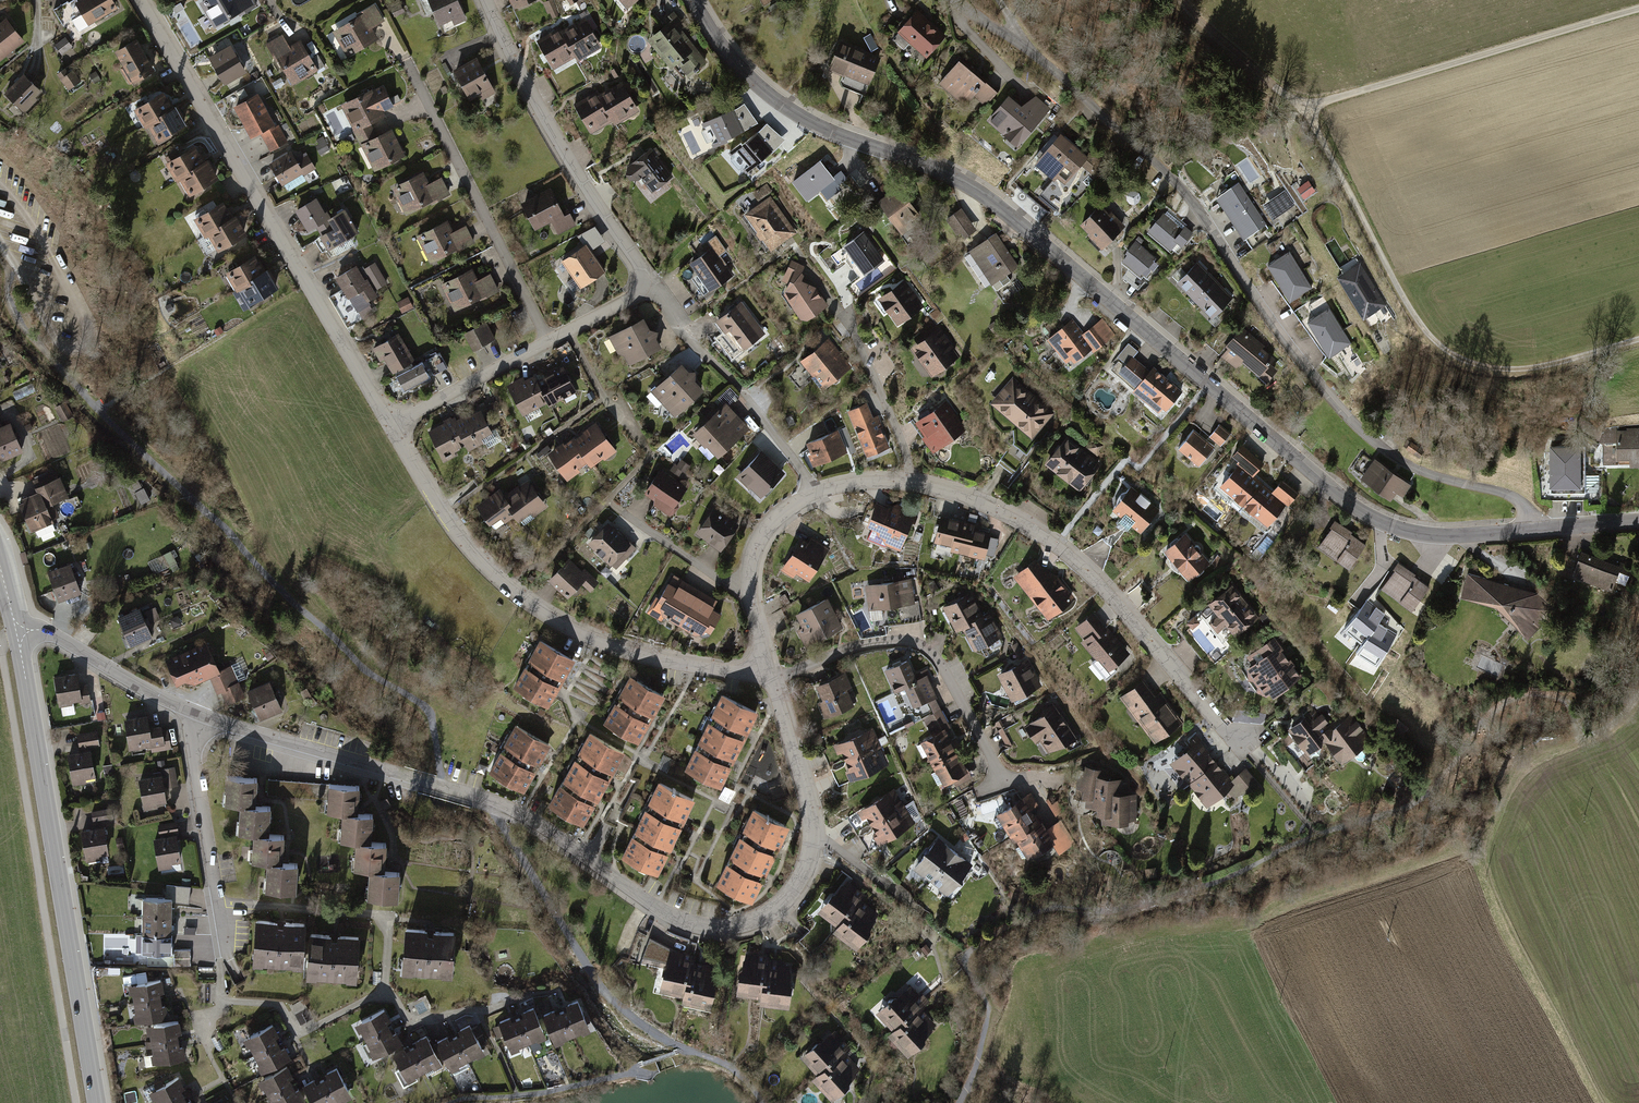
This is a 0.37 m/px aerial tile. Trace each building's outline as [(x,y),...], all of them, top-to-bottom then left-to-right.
[(118,6),(115,0),(67,0),(59,5),(67,18),(72,15),(80,28),(118,6)] [(199,2),(214,29),(258,4),(255,0),(202,0),(199,2)] [(467,17),(459,0),(430,0),(440,22),(451,17),(454,23),(467,17)] [(513,9),(535,0),(510,0),(513,9)] [(383,19),(374,3),(333,26),(349,55),(379,38),(372,26),(383,19)] [(947,33),(916,8),(897,30),(927,56),(947,33)] [(686,24),(674,9),(665,17),(668,21),(646,38),(670,67),(677,61),(689,75),(709,60),(682,27),(686,24)] [(601,46),(584,18),(560,32),(557,26),(534,39),(553,69),(575,56),(577,60),(601,46)] [(21,40),(5,21),(0,25),(0,57),(21,40)] [(290,44),(284,32),(267,41),(291,85),(318,70),(301,38),(290,44)] [(154,69),(136,36),(112,49),(130,82),(154,69)] [(71,46),(65,38),(56,45),(62,52),(71,46)] [(858,112),(880,55),(841,40),(829,65),(843,71),(835,90),(846,107),(858,112)] [(230,43),(210,54),(225,84),(246,74),(230,43)] [(997,90),(958,55),(936,80),(975,115),(997,90)] [(496,92),(477,56),(454,68),(468,98),(479,93),(483,99),(496,92)] [(80,80),(73,70),(68,74),(65,69),(58,74),(69,89),(80,80)] [(44,92),(25,71),(6,90),(25,110),(44,92)] [(639,111),(622,81),(599,95),(596,91),(574,104),(592,133),(615,119),(618,124),(639,111)] [(371,86),(341,100),(375,170),(406,155),(392,127),(378,134),(372,120),(384,114),(382,110),(394,105),(384,84),(372,89),(371,86)] [(172,106),(163,90),(133,107),(145,127),(148,125),(158,143),(189,126),(176,103),(172,106)] [(258,91),(232,105),(249,136),(258,131),(269,151),(286,142),(258,91)] [(1020,145),(1050,109),(1036,96),(1022,106),(1010,94),(988,118),(1020,145)] [(759,122),(743,103),(701,123),(704,128),(699,130),(706,145),(710,143),(712,148),(729,140),(727,137),(759,122)] [(747,171),(785,139),(768,123),(743,144),(741,142),(729,152),(733,156),(729,159),(739,170),(743,167),(747,171)] [(1065,180),(1087,156),(1062,134),(1040,158),(1065,180)] [(203,159),(194,143),(165,158),(176,179),(181,176),(190,192),(219,176),(208,156),(203,159)] [(673,175),(652,148),(633,162),(655,189),(673,175)] [(292,150),(270,161),(283,185),(316,168),(306,149),(295,155),(292,150)] [(822,160),(794,182),(809,200),(822,189),(830,200),(855,180),(845,167),(834,176),(822,160)] [(404,214),(450,193),(443,177),(429,183),(423,171),(391,186),(404,214)] [(1308,182),(1298,189),(1304,199),(1315,192),(1308,182)] [(926,223),(901,184),(879,199),(904,237),(926,223)] [(1246,240),(1266,226),(1238,185),(1218,198),(1246,240)] [(557,234),(576,225),(569,211),(563,214),(550,188),(521,203),(534,231),(551,223),(557,234)] [(1285,192),(1265,205),(1274,218),(1294,205),(1285,192)] [(795,231),(771,196),(745,213),(768,249),(795,231)] [(316,197),(295,209),(310,233),(318,228),(322,235),(316,239),(323,252),(359,231),(344,206),(327,216),(316,197)] [(232,215),(224,201),(194,218),(204,236),(208,234),(217,249),(248,233),(237,213),(232,215)] [(1102,247),(1124,225),(1102,202),(1079,224),(1102,247)] [(960,207),(943,218),(953,234),(958,231),(963,238),(975,230),(960,207)] [(1180,244),(1193,230),(1187,224),(1184,228),(1165,211),(1149,229),(1169,248),(1176,240),(1180,244)] [(429,263),(474,243),(466,225),(452,231),(448,220),(416,234),(429,263)] [(864,231),(843,248),(865,275),(885,259),(864,231)] [(1016,266),(999,237),(972,253),(989,282),(1016,266)] [(1140,275),(1156,257),(1137,240),(1121,258),(1140,275)] [(579,288),(604,272),(586,244),(561,260),(579,288)] [(730,272),(710,247),(679,271),(699,296),(730,272)] [(1310,285),(1287,250),(1264,264),(1288,300),(1310,285)] [(265,269),(256,253),(225,270),(236,290),(241,288),(250,305),(281,288),(269,267),(265,269)] [(359,272),(354,265),(335,277),(356,310),(379,297),(374,289),(388,281),(376,261),(359,272)] [(1195,299),(1215,280),(1198,262),(1178,282),(1195,299)] [(1357,265),(1336,278),(1362,320),(1384,306),(1357,265)] [(451,310),(498,289),(491,273),(478,279),(472,267),(439,282),(451,310)] [(778,286),(805,320),(825,305),(798,271),(778,286)] [(902,277),(877,294),(896,322),(921,305),(902,277)] [(1212,317),(1232,297),(1215,280),(1195,299),(1212,317)] [(403,310),(415,305),(411,297),(400,302),(403,310)] [(716,319),(740,349),(765,329),(741,300),(716,319)] [(1328,308),(1305,322),(1327,357),(1350,343),(1328,308)] [(614,332),(630,362),(663,344),(648,315),(614,332)] [(1084,333),(1072,317),(1048,336),(1070,364),(1091,347),(1094,351),(1114,334),(1102,319),(1084,333)] [(495,339),(486,323),(465,334),(474,350),(495,339)] [(939,327),(911,347),(929,372),(957,352),(939,327)] [(1276,355),(1243,327),(1227,345),(1230,348),(1224,355),(1238,367),(1244,359),(1268,380),(1278,368),(1270,361),(1276,355)] [(398,331),(375,346),(391,372),(414,357),(398,331)] [(612,333),(606,335),(611,348),(617,346),(612,333)] [(802,359),(823,387),(848,368),(827,340),(802,359)] [(443,350),(427,357),(433,371),(449,364),(443,350)] [(423,359),(397,372),(404,387),(430,374),(423,359)] [(653,396),(677,417),(709,382),(685,360),(653,396)] [(1151,369),(1140,360),(1127,375),(1137,383),(1133,388),(1162,412),(1182,389),(1154,365),(1151,369)] [(533,371),(507,384),(523,414),(546,402),(548,407),(576,393),(562,366),(537,379),(533,371)] [(1030,438),(1054,412),(1014,375),(990,401),(1030,438)] [(65,402),(56,408),(63,421),(73,415),(65,402)] [(748,423),(726,402),(692,436),(714,457),(748,423)] [(868,402),(847,410),(865,454),(886,445),(868,402)] [(943,403),(913,424),(932,451),(963,430),(943,403)] [(496,435),(481,407),(465,416),(451,416),(426,430),(443,463),(496,435)] [(10,420),(2,424),(0,420),(0,458),(2,461),(24,451),(10,420)] [(618,453),(594,422),(565,445),(562,441),(548,451),(568,477),(587,462),(589,465),(601,456),(606,463),(618,453)] [(1230,432),(1220,423),(1211,434),(1221,442),(1230,432)] [(1214,443),(1194,427),(1178,447),(1198,463),(1214,443)] [(1638,467),(1638,428),(1605,430),(1607,468),(1638,467)] [(806,443),(815,465),(850,451),(840,429),(806,443)] [(1306,431),(1299,439),(1311,448),(1318,440),(1306,431)] [(1079,490),(1101,462),(1066,434),(1044,463),(1079,490)] [(1411,441),(1407,447),(1419,456),(1424,450),(1411,441)] [(1233,498),(1242,508),(1262,484),(1251,475),(1262,463),(1248,451),(1249,449),(1243,445),(1233,455),(1240,460),(1238,463),(1239,464),(1221,486),(1234,497),(1233,498)] [(1585,446),(1551,446),(1551,487),(1568,487),(1568,491),(1584,491),(1585,446)] [(785,465),(762,448),(739,480),(762,496),(785,465)] [(1411,484),(1377,458),(1362,478),(1397,504),(1411,484)] [(687,484),(660,467),(642,495),(670,512),(687,484)] [(17,499),(30,530),(53,521),(47,505),(68,496),(59,475),(32,486),(35,492),(17,499)] [(502,488),(477,504),(494,528),(508,518),(511,523),(530,510),(533,515),(547,505),(528,478),(506,493),(502,488)] [(1262,484),(1242,508),(1252,514),(1253,513),(1267,525),(1285,503),(1287,504),(1297,492),(1282,480),(1272,493),(1262,484)] [(1162,508),(1132,484),(1113,508),(1143,531),(1162,508)] [(135,493),(140,505),(150,501),(144,489),(135,493)] [(902,551),(917,514),(896,506),(888,506),(878,502),(868,526),(874,528),(870,538),(902,551)] [(740,520),(717,506),(700,534),(722,548),(740,520)] [(959,549),(965,522),(957,520),(941,515),(934,542),(959,549)] [(634,543),(608,518),(586,540),(612,565),(634,543)] [(1350,566),(1365,543),(1351,533),(1353,530),(1338,520),(1320,546),(1350,566)] [(991,532),(966,522),(960,551),(986,558),(987,554),(993,556),(998,539),(990,536),(991,532)] [(1211,563),(1186,533),(1166,549),(1191,579),(1211,563)] [(811,582),(831,549),(812,538),(809,543),(801,538),(781,572),(794,579),(797,574),(811,582)] [(1619,564),(1582,550),(1574,573),(1611,587),(1614,579),(1626,583),(1633,564),(1621,560),(1619,564)] [(171,552),(164,555),(170,568),(178,565),(171,552)] [(571,555),(549,577),(569,597),(591,574),(571,555)] [(1046,575),(1033,560),(1014,577),(1049,618),(1073,598),(1050,572),(1046,575)] [(81,593),(70,563),(47,572),(58,601),(81,593)] [(1432,583),(1401,563),(1385,589),(1416,608),(1432,583)] [(1536,592),(1468,574),(1460,598),(1498,609),(1528,638),(1541,626),(1552,597),(1541,588),(1536,592)] [(670,577),(653,608),(703,636),(720,605),(670,577)] [(911,580),(867,584),(869,608),(886,607),(887,623),(920,620),(918,602),(913,602),(911,580)] [(1260,614),(1234,582),(1207,604),(1217,615),(1209,621),(1222,637),(1229,631),(1233,637),(1260,614)] [(982,615),(970,592),(942,607),(956,632),(964,627),(975,650),(1002,636),(989,612),(982,615)] [(842,626),(828,598),(796,614),(803,628),(796,632),(804,646),(842,626)] [(1384,615),(1367,602),(1344,629),(1363,644),(1377,624),(1384,615)] [(138,607),(117,616),(131,645),(152,635),(138,607)] [(155,607),(144,612),(149,623),(160,618),(155,607)] [(1129,653),(1095,610),(1075,625),(1085,637),(1080,641),(1095,660),(1098,658),(1108,670),(1129,653)] [(1396,635),(1377,624),(1363,644),(1357,652),(1377,666),(1396,635)] [(1303,673),(1274,635),(1247,654),(1253,662),(1247,667),(1266,694),(1271,690),(1274,694),(1303,673)] [(574,657),(539,638),(512,687),(547,706),(574,657)] [(209,642),(166,659),(176,684),(187,680),(189,686),(211,677),(217,691),(223,689),(229,705),(247,697),(233,663),(220,668),(209,642)] [(1042,686),(1027,659),(996,675),(1011,702),(1042,686)] [(914,710),(939,700),(926,669),(913,674),(907,660),(885,669),(895,693),(905,689),(914,710)] [(78,685),(76,670),(53,673),(59,716),(75,714),(73,701),(80,700),(81,708),(92,706),(89,684),(78,685)] [(845,670),(814,684),(822,701),(818,702),(825,717),(854,704),(847,688),(852,686),(845,670)] [(664,699),(630,678),(605,720),(639,741),(664,699)] [(1152,743),(1181,722),(1160,691),(1155,695),(1143,679),(1119,696),(1152,743)] [(267,682),(247,690),(260,720),(280,711),(267,682)] [(757,710),(721,693),(685,769),(721,786),(757,710)] [(1075,736),(1054,704),(1021,725),(1034,744),(1040,740),(1048,753),(1075,736)] [(941,709),(923,719),(932,736),(920,743),(944,786),(969,773),(947,732),(953,729),(941,709)] [(1313,710),(1289,729),(1308,752),(1322,741),(1340,764),(1370,740),(1349,713),(1329,730),(1313,710)] [(147,713),(122,717),(128,751),(148,747),(149,753),(170,749),(166,728),(162,729),(162,724),(149,726),(147,713)] [(1405,727),(1394,719),(1387,729),(1398,737),(1405,727)] [(551,742),(515,723),(490,770),(525,789),(551,742)] [(880,746),(873,730),(859,737),(856,736),(851,738),(850,740),(840,745),(847,760),(880,746)] [(97,731),(78,733),(79,741),(80,748),(99,746),(97,731)] [(625,751),(590,731),(547,804),(582,825),(625,751)] [(1187,784),(1216,761),(1198,740),(1170,763),(1187,784)] [(872,768),(886,762),(880,746),(847,760),(854,776),(864,772),(866,773),(871,770),(872,768)] [(91,749),(67,753),(72,784),(96,781),(91,749)] [(1216,761),(1187,784),(1206,808),(1223,794),(1231,804),(1257,783),(1247,771),(1233,782),(1216,761)] [(162,774),(139,778),(144,816),(167,812),(163,787),(178,785),(175,765),(161,767),(162,774)] [(1138,821),(1137,793),(1126,793),(1126,778),(1104,777),(1105,768),(1079,765),(1073,802),(1086,804),(1085,812),(1099,815),(1099,820),(1109,824),(1127,826),(1128,820),(1138,821)] [(347,771),(346,781),(357,782),(358,772),(347,771)] [(267,889),(297,890),(299,862),(284,862),(286,835),(271,834),(273,806),(255,805),(256,777),(226,775),(224,805),(241,806),(240,832),(255,833),(254,860),(269,861),(267,889)] [(368,896),(398,898),(400,870),(385,869),(387,842),(372,841),(374,814),(355,813),(357,785),(327,783),(325,812),(342,813),(340,840),(356,840),(354,867),(369,868),(368,896)] [(692,802),(658,785),(624,853),(659,870),(692,802)] [(903,806),(894,791),(881,800),(878,799),(873,802),(873,805),(864,811),(873,825),(903,806)] [(1023,798),(996,814),(1014,842),(1019,839),(1032,858),(1054,844),(1060,854),(1078,843),(1062,818),(1047,828),(1041,819),(1038,822),(1023,798)] [(900,828),(912,820),(903,806),(873,825),(882,839),(891,833),(894,834),(899,831),(900,828)] [(113,808),(92,811),(93,817),(94,822),(114,818),(113,808)] [(787,829),(752,812),(718,882),(753,899),(787,829)] [(157,869),(182,867),(177,820),(158,822),(159,836),(153,837),(157,869)] [(105,826),(80,829),(85,865),(109,862),(105,826)] [(386,842),(388,833),(375,830),(373,839),(386,842)] [(954,851),(938,838),(928,850),(926,850),(924,852),(924,855),(916,866),(932,879),(954,851)] [(960,876),(970,864),(954,851),(932,879),(947,891),(956,881),(959,881),(961,879),(960,876)] [(1156,866),(1145,867),(1146,877),(1157,876),(1156,866)] [(855,948),(880,916),(858,899),(863,893),(844,878),(818,910),(836,924),(832,930),(855,948)] [(187,885),(165,883),(164,896),(186,899),(187,885)] [(171,952),(171,899),(147,899),(147,934),(137,933),(137,952),(171,952)] [(306,920),(254,918),(253,964),(304,966),(306,920)] [(456,931),(406,927),(403,971),(453,974),(456,931)] [(360,935),(310,931),(306,976),(356,980),(360,935)] [(188,949),(173,948),(172,964),(187,965),(188,949)] [(686,992),(692,964),(694,956),(672,951),(664,988),(686,992)] [(772,958),(742,954),(737,998),(760,1001),(759,1007),(787,1011),(793,967),(771,965),(772,958)] [(717,969),(692,964),(686,992),(684,1001),(709,1006),(717,969)] [(381,971),(373,971),(372,983),(376,983),(377,980),(381,981),(381,971)] [(168,1015),(162,978),(127,983),(133,1021),(168,1015)] [(905,984),(877,1011),(894,1028),(889,1033),(909,1053),(938,1025),(926,1013),(921,1018),(917,1014),(931,1001),(921,991),(917,996),(905,984)] [(562,1008),(574,1037),(591,1030),(579,1001),(566,1007),(562,1008)] [(574,1037),(562,1008),(556,1011),(544,1016),(557,1044),(574,1037)] [(358,1023),(375,1055),(402,1041),(385,1009),(358,1023)] [(533,1009),(500,1023),(512,1052),(545,1038),(533,1009)] [(152,1060),(185,1055),(180,1020),(147,1024),(152,1060)] [(290,1056),(272,1024),(244,1039),(262,1072),(290,1056)] [(484,1055),(470,1026),(437,1042),(451,1071),(484,1055)] [(833,1028),(801,1057),(816,1074),(812,1078),(831,1098),(863,1069),(852,1057),(847,1061),(839,1052),(844,1047),(840,1043),(844,1039),(833,1028)] [(426,1038),(394,1054),(407,1080),(439,1064),(426,1038)] [(259,1080),(271,1102),(292,1102),(305,1096),(288,1064),(259,1080)] [(305,1084),(314,1102),(338,1102),(352,1096),(338,1068),(305,1084)] [(179,1075),(150,1091),(156,1102),(194,1102),(179,1075)]
